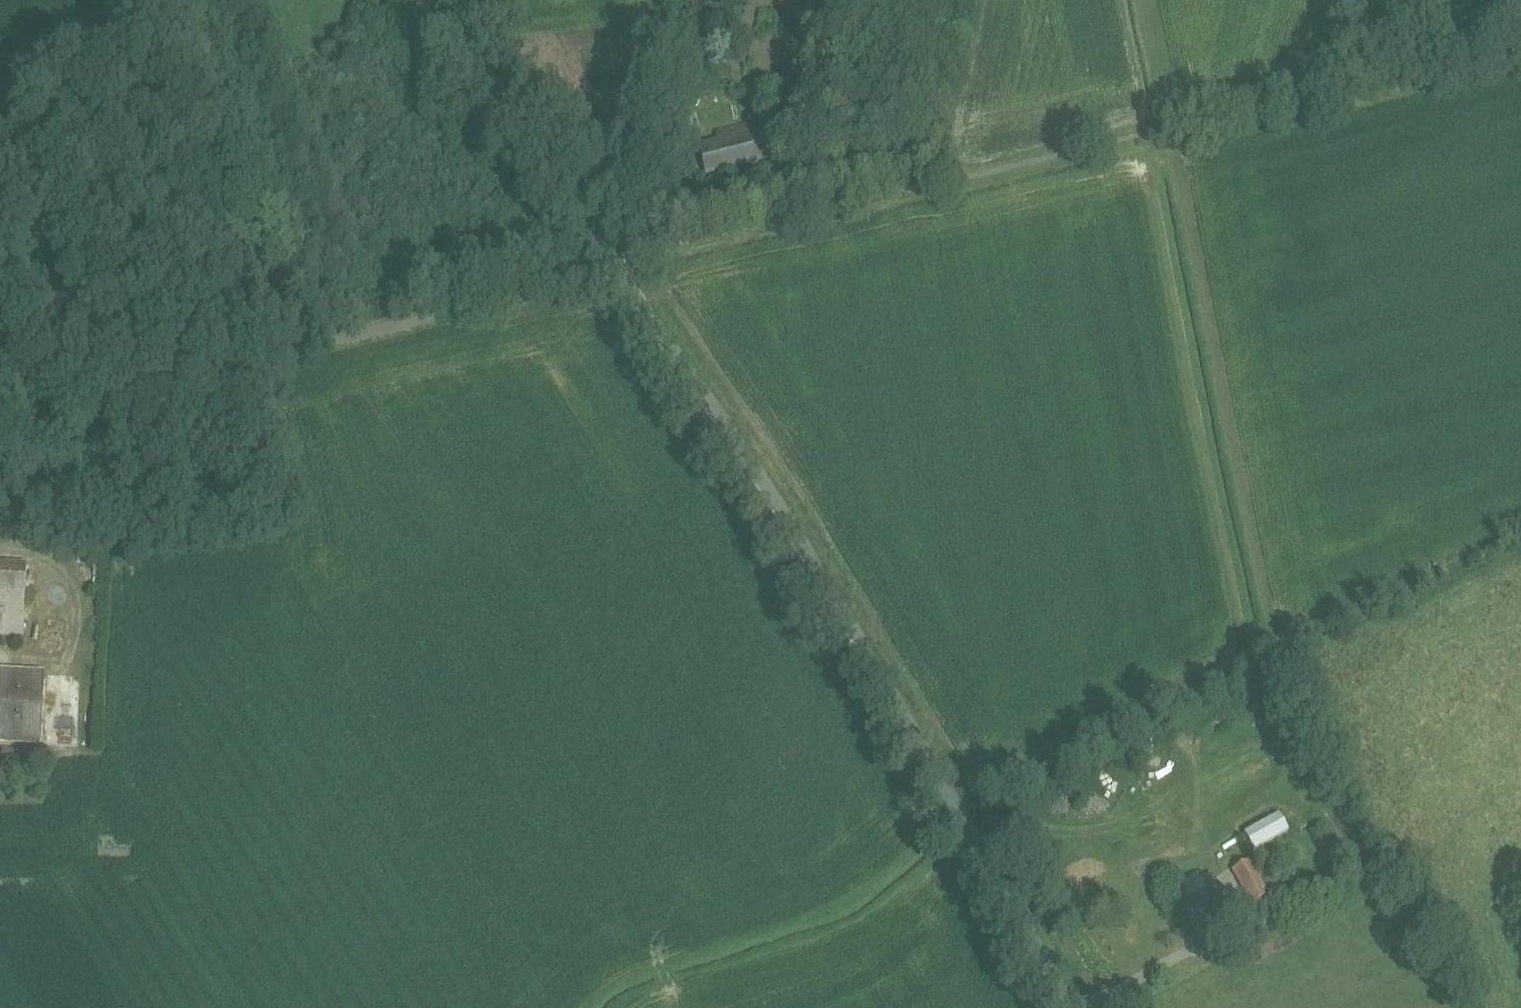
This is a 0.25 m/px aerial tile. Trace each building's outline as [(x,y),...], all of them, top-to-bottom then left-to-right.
[(758,127),(718,136),(720,146),(742,141),(748,166),(766,162),(758,127)] [(720,146),(701,151),(707,176),(748,166),(742,141),(720,146)] [(0,566),(0,595),(25,597),(26,568),(0,566)] [(0,595),(0,638),(22,639),(25,597),(0,595)] [(0,675),(0,743),(42,746),(46,677),(0,675)] [(1276,812),(1240,832),(1251,851),(1287,832),(1276,812)] [(1283,918),(1256,870),(1240,879),(1267,927),(1283,918)] [(1225,894),(1188,914),(1204,942),(1240,921),(1225,894)]
